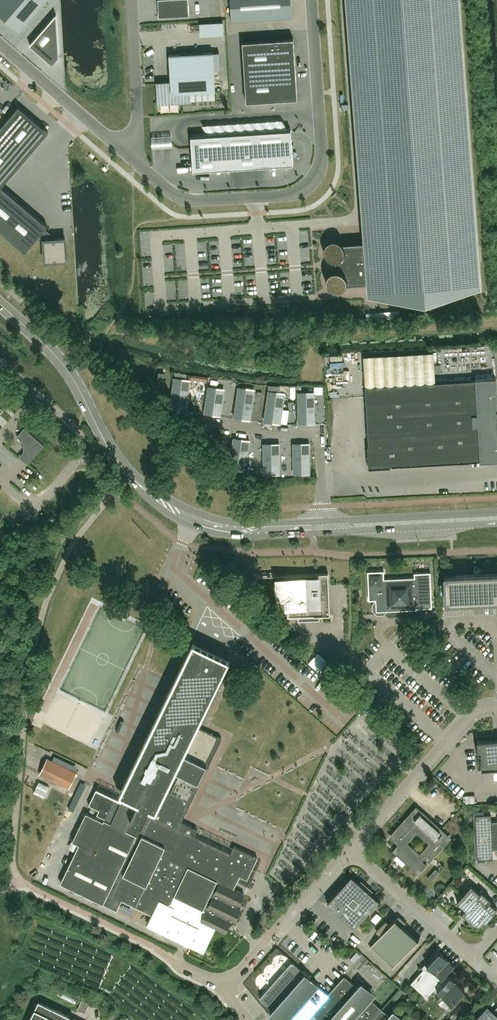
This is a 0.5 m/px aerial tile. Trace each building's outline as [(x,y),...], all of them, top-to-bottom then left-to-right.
[(20,30),(46,0),(0,0),(0,13),(20,30)] [(159,17),(189,15),(188,0),(158,0),(159,17)] [(290,0),(230,0),(232,21),(291,17),(290,0)] [(473,284),(453,0),(352,0),(370,241),(342,243),(339,241),(335,239),(331,240),(328,242),(325,245),(324,249),(324,253),(326,256),(330,259),(330,264),(331,271),(328,274),(326,278),(327,282),(329,286),(332,289),(336,290),(340,289),(344,287),(346,283),(374,281),(375,291),(473,284)] [(59,56),(56,14),(30,44),(52,64),(59,56)] [(291,57),(289,38),(242,42),(246,102),(293,98),(292,79),(295,79),(294,57),(291,57)] [(171,82),(157,82),(158,103),(190,101),(215,99),(215,90),(213,52),(169,54),(171,82)] [(44,239),(46,260),(67,259),(66,237),(51,238),(51,236),(43,230),(48,225),(2,186),(48,132),(18,106),(0,128),(0,230),(25,252),(40,235),(44,239)] [(193,171),(293,164),(291,129),(191,136),(193,171)] [(173,133),(155,134),(156,145),(174,144),(173,133)] [(364,351),(366,380),(435,377),(434,348),(364,351)] [(338,373),(338,364),(329,364),(329,373),(338,373)] [(174,378),(170,407),(186,410),(189,386),(185,385),(186,379),(174,378)] [(390,467),(390,466),(480,461),(481,458),(478,455),(480,453),(480,451),(483,452),(488,450),(486,453),(488,454),(487,457),(488,459),(488,461),(496,461),(496,387),(496,378),(475,379),(475,380),(365,386),(368,446),(367,446),(369,468),(390,467)] [(220,391),(220,388),(208,387),(204,413),(220,416),(224,392),(220,391)] [(238,387),(234,417),(250,419),(253,395),(250,395),(250,389),(238,387)] [(264,420),(280,423),(284,399),(280,398),(280,392),(269,391),(264,420)] [(298,393),(299,423),(315,422),(315,398),(311,398),(311,392),(298,393)] [(24,428),(17,436),(23,441),(24,451),(32,458),(44,445),(24,428)] [(234,438),(230,462),(234,462),(233,468),(245,470),(249,440),(234,438)] [(310,473),(309,443),(307,443),(293,443),(294,468),(298,467),(298,473),(310,473)] [(264,444),(264,468),(268,468),(268,474),(280,474),(280,444),(264,444)] [(480,453),(478,455),(481,458),(480,461),(480,462),(488,461),(488,459),(487,457),(488,454),(486,453),(488,450),(483,452),(480,451),(480,453)] [(414,572),(415,577),(383,579),(383,570),(367,571),(369,600),(376,600),(376,603),(374,604),(375,609),(378,613),(383,612),(385,611),(417,609),(417,608),(432,607),(431,572),(414,572)] [(330,615),(328,573),(286,574),(286,580),(282,582),(279,586),(279,590),(282,594),(287,595),(288,617),(301,616),(301,618),(306,618),(307,620),(311,619),(311,617),(316,617),(316,615),(330,615)] [(445,576),(446,603),(496,600),(496,574),(445,576)] [(231,853),(195,835),(198,829),(188,825),(182,821),(222,738),(199,727),(221,680),(220,680),(230,660),(193,642),(119,794),(124,796),(123,798),(122,800),(97,788),(89,804),(99,809),(97,814),(104,818),(103,820),(86,812),(72,841),(80,844),(62,883),(117,909),(122,899),(153,914),(148,924),(203,951),(215,927),(226,932),(231,922),(229,921),(231,917),(236,920),(236,919),(241,909),(236,906),(237,903),(239,904),(244,893),(231,887),(234,880),(237,882),(240,875),(247,878),(257,858),(258,857),(234,846),(231,853)] [(310,661),(322,674),(332,664),(320,651),(310,661)] [(477,740),(478,753),(481,753),(482,768),(496,767),(496,739),(477,740)] [(69,787),(69,786),(73,779),(76,772),(47,759),(40,774),(69,787)] [(465,802),(475,802),(475,794),(465,795),(465,802)] [(422,811),(411,823),(406,818),(392,833),(401,841),(393,850),(419,874),(427,865),(422,860),(425,857),(430,862),(450,839),(443,833),(438,839),(436,837),(443,829),(422,811)] [(491,821),(491,814),(483,815),(483,813),(476,813),(478,861),(485,861),(485,859),(493,859),(493,849),(496,849),(496,821),(491,821)] [(436,868),(428,877),(431,880),(440,871),(436,868)] [(352,876),(352,877),(330,902),(328,902),(328,903),(330,903),(354,925),(354,927),(355,927),(355,925),(377,900),(379,900),(379,899),(377,900),(370,893),(370,891),(369,888),(364,884),(362,884),(360,884),(352,877),(352,876)] [(457,901),(465,908),(460,914),(471,923),(472,924),(474,924),(475,925),(476,925),(478,925),(480,924),(482,924),(484,923),(485,923),(486,922),(496,909),(496,907),(489,900),(490,898),(482,891),(480,892),(472,885),(457,901)] [(378,913),(374,919),(379,922),(383,916),(378,913)] [(399,916),(398,915),(371,946),(394,967),(421,936),(421,935),(418,939),(403,926),(407,922),(399,915),(399,916)] [(351,958),(357,962),(362,955),(356,951),(351,958)] [(454,965),(439,951),(412,982),(427,996),(435,986),(439,989),(437,990),(452,1004),(465,990),(450,976),(449,978),(445,975),(454,965)] [(330,994),(330,995),(293,962),(261,999),(273,1010),(271,1013),(279,1019),(308,1019),(314,1014),(330,995),(330,994)] [(376,967),(370,971),(379,983),(385,979),(376,967)] [(330,994),(330,995),(314,1014),(321,1019),(373,1019),(382,1009),(371,999),(373,996),(361,984),(358,987),(346,977),(330,994)] [(68,1014),(39,1000),(39,1001),(29,1019),(81,1019),(68,1014)] [(77,1009),(85,1013),(89,1003),(82,1000),(80,1003),(77,1009)] [(493,1011),(488,1007),(476,1019),(496,1019),(496,1007),(493,1011)] [(392,1013),(390,1016),(382,1009),(373,1019),(401,1019),(392,1013)]
